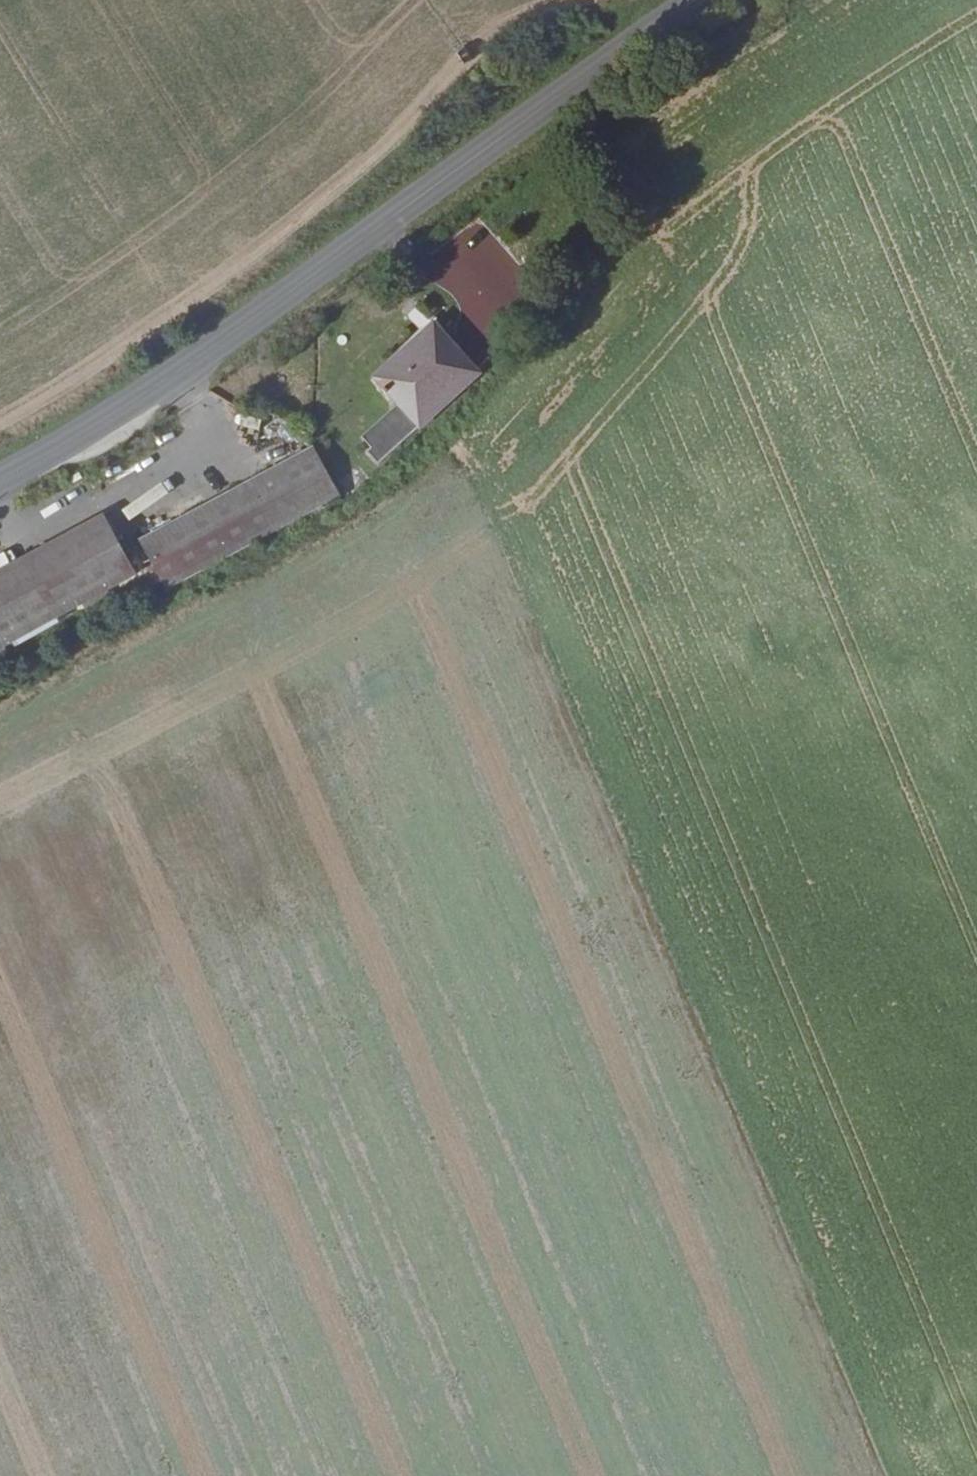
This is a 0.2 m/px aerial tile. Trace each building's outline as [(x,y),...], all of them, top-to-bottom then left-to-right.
[(395,403),(360,436),(381,462),(484,363),(439,320),(373,373),(395,403)] [(268,462),(288,451),(283,441),(262,452),(268,462)] [(307,446),(140,535),(170,588),(345,492),(307,446)] [(105,558),(122,545),(119,539),(109,519),(0,576),(0,614),(105,558)] [(136,571),(126,552),(122,545),(105,558),(0,614),(0,646),(136,571)]
